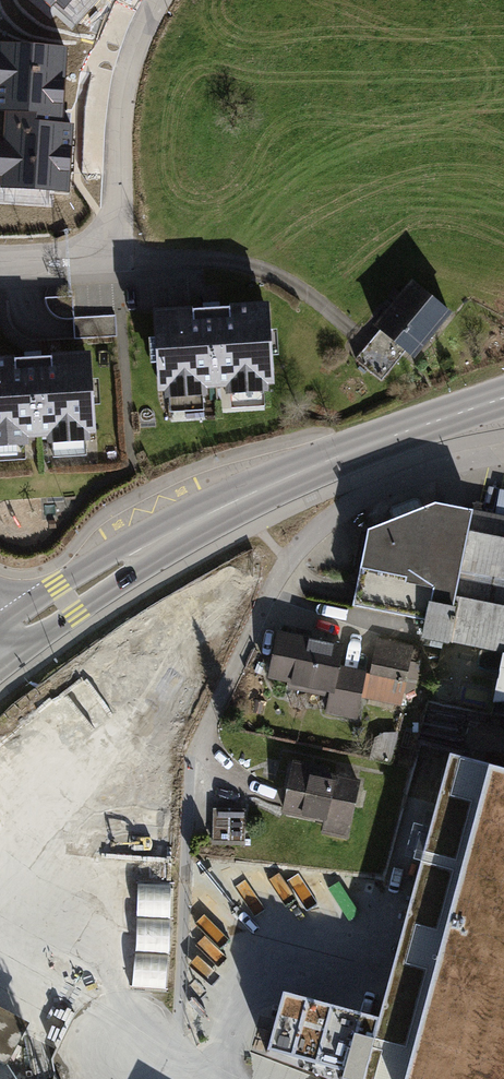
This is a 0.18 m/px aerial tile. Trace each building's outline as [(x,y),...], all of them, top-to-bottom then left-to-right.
[(51,9),(55,4),(64,11),(74,0),(40,0),(51,9)] [(3,48),(2,58),(0,58),(0,90),(1,90),(0,107),(0,112),(10,112),(9,145),(2,144),(1,177),(7,177),(7,188),(72,190),(74,126),(57,125),(57,115),(64,115),(66,50),(3,48)] [(412,283),(377,325),(413,355),(448,313),(412,283)] [(266,305),(155,312),(161,388),(167,388),(168,396),(204,393),(204,386),(228,384),(228,392),(266,389),(265,382),(271,381),(266,305)] [(74,318),(74,319),(75,339),(116,337),(115,315),(74,318)] [(382,380),(403,355),(377,334),(357,359),(382,380)] [(0,360),(0,444),(26,443),(26,435),(50,434),(50,441),(87,439),(87,431),(93,431),(88,355),(0,360)] [(424,638),(503,653),(503,494),(500,494),(496,515),(437,504),(372,530),(357,607),(427,620),(424,638)] [(341,646),(279,634),(270,676),(308,683),(307,689),(330,694),(327,709),(356,715),(364,674),(337,669),(341,646)] [(411,646),(379,639),(366,696),(399,703),(401,691),(409,692),(416,649),(411,646)] [(503,653),(495,698),(503,698),(503,653)] [(262,1052),(333,1078),(503,1078),(503,761),(445,745),(375,1012),(280,985),(262,1052)] [(358,782),(293,768),(284,810),(349,824),(358,782)] [(246,808),(213,808),(212,840),(245,841),(246,808)] [(136,992),(170,992),(171,885),(136,884),(136,992)] [(0,1004),(0,1058),(3,1060),(26,1017),(0,1004)]
